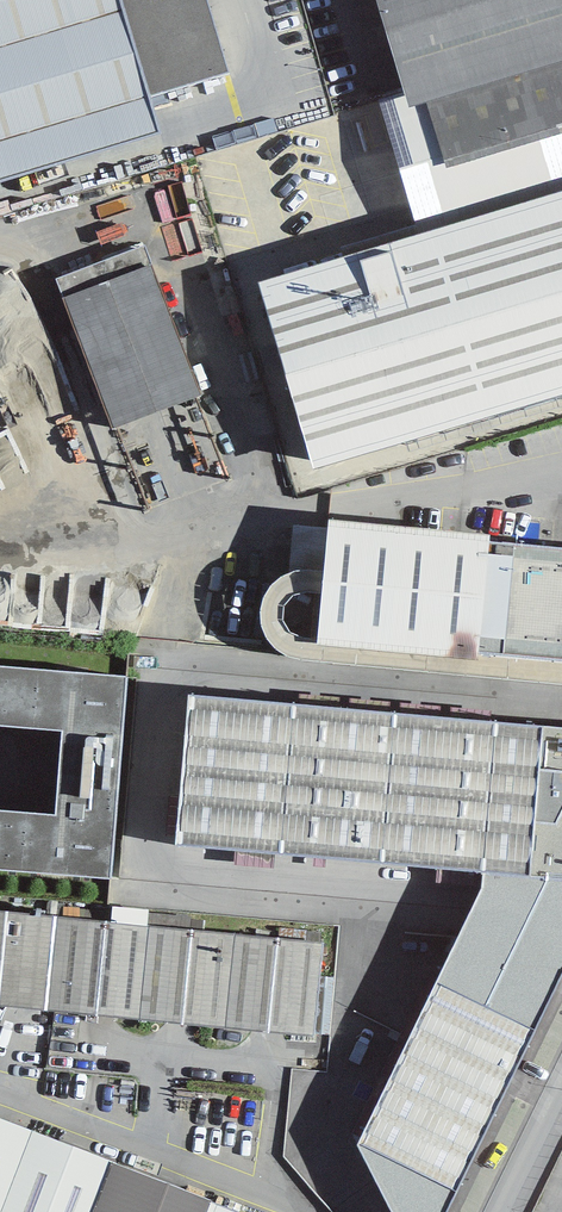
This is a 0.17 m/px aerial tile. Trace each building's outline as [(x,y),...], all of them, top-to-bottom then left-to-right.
[(160,132),(149,96),(230,71),(208,0),(0,0),(0,180),(160,132)] [(407,93),(410,105),(561,60),(561,0),(378,0),(407,93)] [(410,105),(407,93),(378,101),(418,235),(561,192),(561,60),(410,105)] [(418,235),(259,282),(313,468),(561,393),(561,192),(418,235)] [(328,572),(327,645),(489,647),(489,634),(512,634),(512,657),(561,657),(561,574),(328,572)] [(272,650),(322,654),(327,589),(278,585),(272,650)] [(0,666),(0,726),(62,731),(56,813),(0,809),(0,868),(113,876),(127,675),(0,666)] [(189,697),(179,844),(486,872),(561,879),(561,729),(189,697)] [(561,976),(561,879),(486,872),(355,1142),(391,1211),(445,1211),(561,976)] [(313,1034),(321,940),(0,912),(0,1006),(313,1034)] [(0,1118),(0,1211),(237,1211),(0,1118)]
